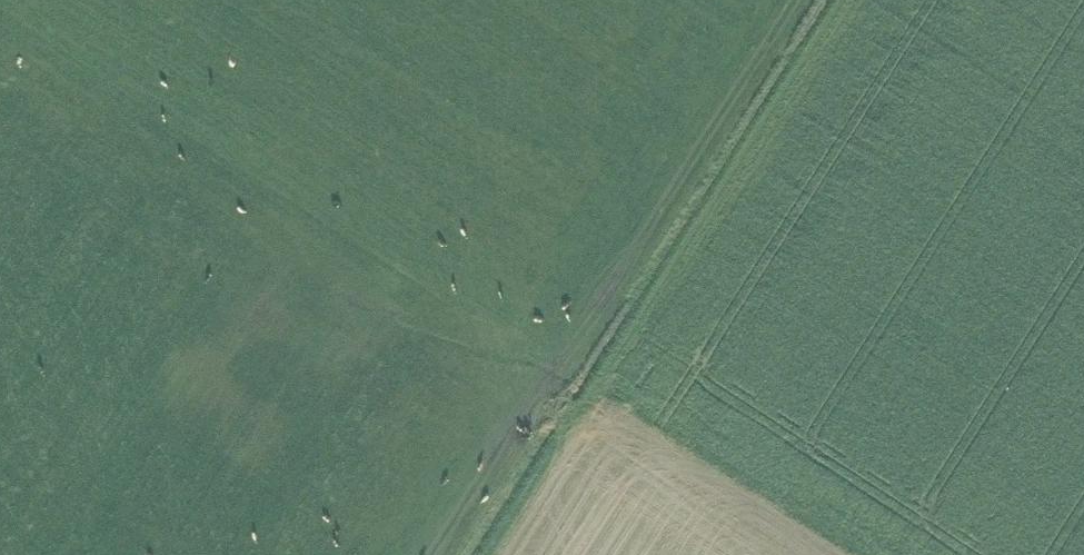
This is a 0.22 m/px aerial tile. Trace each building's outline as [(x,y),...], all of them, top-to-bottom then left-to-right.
[(889,533),(882,546),(898,554),(904,541),(889,533)]
